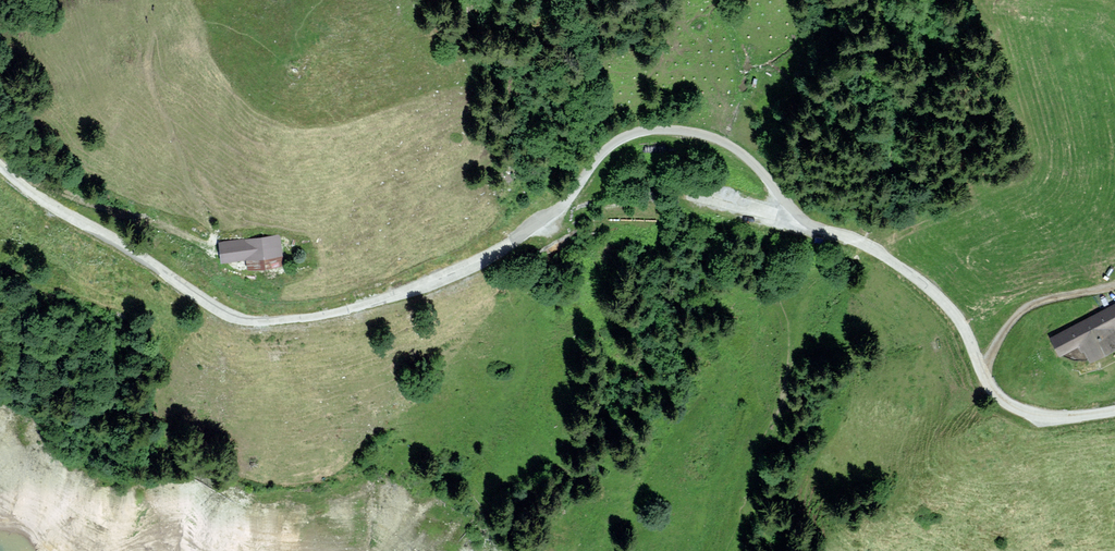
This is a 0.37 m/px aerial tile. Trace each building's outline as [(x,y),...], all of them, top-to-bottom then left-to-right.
[(245,240),(219,242),(221,261),(245,258),(246,267),(284,263),(280,233),(245,237),(245,240)] [(1052,338),(1061,355),(1081,344),(1090,361),(1114,348),(1114,333),(1113,328),(1114,327),(1114,306),(1052,338)]
